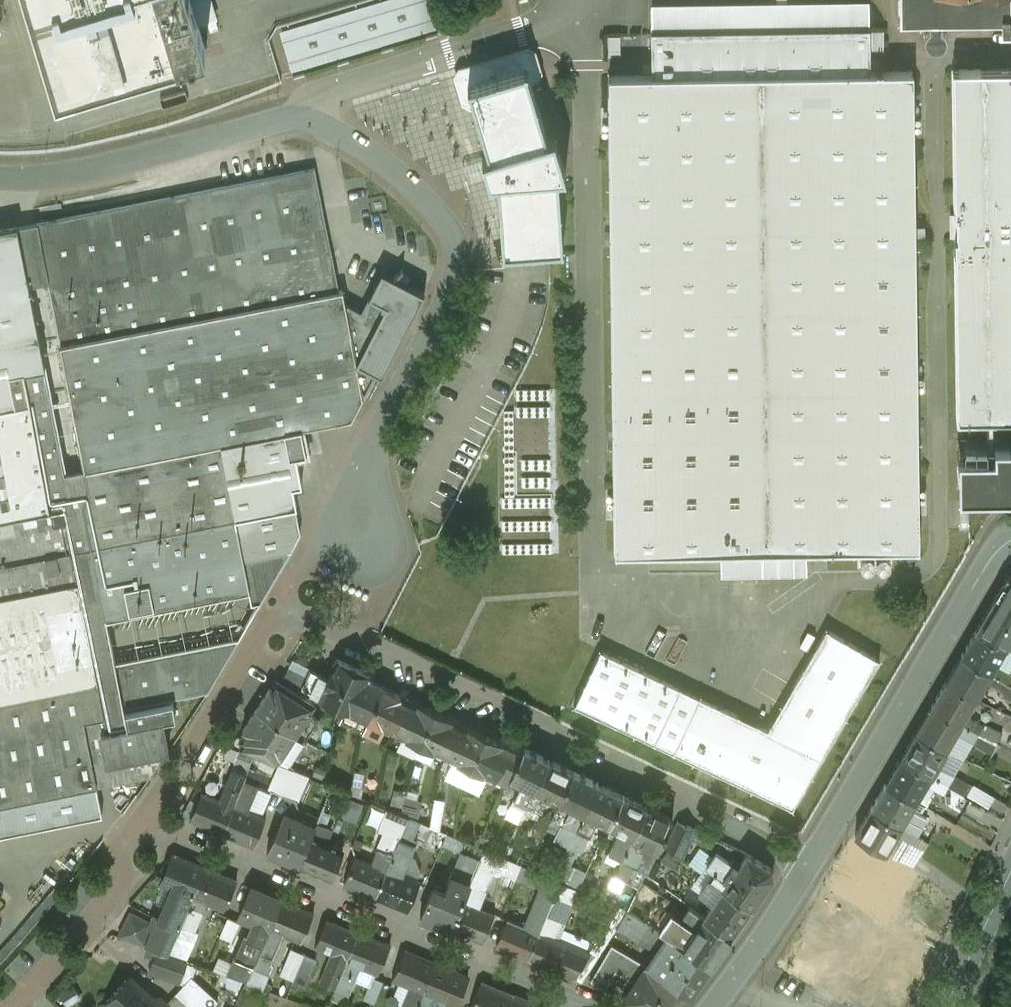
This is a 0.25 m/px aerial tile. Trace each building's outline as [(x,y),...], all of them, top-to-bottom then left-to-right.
[(56,97),(179,60),(179,59),(206,51),(198,23),(216,18),(211,0),(27,0),(56,97)] [(280,31),(292,71),(436,29),(428,0),(386,0),(280,31)] [(901,21),(929,21),(931,27),(928,29),(927,31),(926,34),(925,37),(925,39),(926,41),(927,43),(928,44),(930,46),(932,47),(934,47),(936,48),(938,47),(941,46),(943,44),(945,42),(946,40),(946,39),(947,37),(946,34),(946,33),(945,31),(944,30),(940,27),(942,20),(1002,19),(1002,27),(1010,27),(1010,19),(1010,0),(900,0),(901,21)] [(870,28),(652,31),(652,75),(609,76),(615,553),(920,549),(914,72),(871,72),(870,28)] [(527,68),(490,79),(489,73),(482,69),(465,75),(461,81),(465,96),(473,100),(489,154),(483,157),(489,179),(498,179),(503,251),(563,247),(558,175),(566,174),(555,135),(547,137),(527,68)] [(953,69),(958,420),(1010,419),(1010,69),(953,69)] [(328,166),(316,169),(319,186),(332,183),(328,166)] [(315,168),(37,223),(87,488),(85,510),(106,621),(250,592),(252,604),(262,602),(292,549),(244,559),(236,519),(296,507),(292,488),(302,486),(296,457),(307,455),(302,429),(352,419),(364,396),(347,304),(344,290),(340,290),(319,186),(316,169),(315,168)] [(104,717),(63,509),(66,493),(17,227),(0,231),(0,804),(97,785),(84,720),(104,717)] [(382,272),(362,312),(347,304),(364,396),(376,372),(382,376),(425,294),(382,272)] [(520,504),(544,503),(544,468),(546,468),(545,443),(547,443),(547,430),(558,430),(558,419),(550,419),(550,404),(522,404),(522,431),(542,430),(542,438),(528,438),(528,451),(520,451),(520,504)] [(994,441),(994,452),(958,453),(958,493),(1010,492),(1010,440),(994,441)] [(970,502),(959,502),(960,529),(970,529),(970,502)] [(296,507),(236,519),(244,559),(292,549),(301,533),(296,507)] [(1008,577),(976,630),(1000,644),(1004,639),(999,636),(1002,630),(1010,636),(1010,577),(1008,577)] [(761,725),(601,650),(575,705),(575,706),(793,809),(793,808),(793,809),(880,661),(880,660),(827,629),(827,630),(826,630),(770,725),(771,726),(769,730),(760,726),(761,725)] [(1000,644),(976,630),(961,657),(991,674),(996,665),(1006,648),(1000,644)] [(238,642),(116,666),(124,709),(208,693),(238,642)] [(991,674),(961,657),(945,683),(976,700),(986,683),(991,674)] [(362,670),(338,658),(328,679),(320,696),(344,708),(359,675),(362,670)] [(996,665),(991,674),(1009,684),(1010,680),(1010,674),(996,665)] [(308,677),(290,668),(284,679),(303,688),(308,677)] [(328,679),(311,670),(308,677),(303,688),(320,696),(328,679)] [(1009,684),(991,674),(986,683),(1000,691),(1004,693),(1009,684)] [(387,689),(359,675),(344,708),(347,709),(341,720),(365,731),(372,721),(387,689)] [(314,704),(279,682),(274,689),(271,688),(257,709),(296,733),(306,739),(319,717),(310,711),(314,704)] [(976,700),(945,683),(930,708),(961,725),(966,717),(976,700)] [(1009,684),(1004,693),(1000,691),(998,695),(1010,702),(1010,685),(1009,684)] [(412,701),(387,689),(372,721),(397,733),(412,701)] [(439,713),(412,701),(397,733),(423,745),(439,713)] [(173,702),(125,712),(128,727),(163,720),(176,717),(173,702)] [(961,725),(930,708),(915,734),(946,750),(955,735),(961,725)] [(296,733),(257,709),(243,731),(245,732),(240,740),(245,743),(243,746),(257,752),(279,761),(296,733)] [(463,725),(439,713),(423,745),(447,757),(463,725)] [(982,726),(966,717),(961,725),(978,735),(982,726)] [(128,727),(102,733),(107,763),(169,751),(163,720),(128,727)] [(487,736),(463,725),(447,757),(471,768),(487,736)] [(978,735),(961,725),(955,735),(973,745),(978,735)] [(946,750),(915,734),(900,759),(931,777),(936,769),(946,750)] [(513,748),(487,736),(471,768),(497,781),(499,777),(513,748)] [(243,746),(235,743),(230,754),(244,760),(238,772),(247,776),(257,752),(243,746)] [(513,748),(499,777),(509,782),(511,777),(523,753),(513,748)] [(550,759),(525,748),(523,753),(511,777),(524,783),(536,789),(550,759)] [(169,751),(107,763),(111,782),(152,775),(169,751)] [(575,771),(550,759),(536,789),(548,795),(561,800),(575,771)] [(931,777),(900,759),(884,786),(916,803),(926,785),(931,777)] [(309,774),(296,768),(284,796),(298,801),(309,774)] [(953,778),(936,769),(931,777),(948,786),(953,778)] [(238,772),(233,770),(221,799),(235,805),(240,793),(247,776),(238,772)] [(599,783),(575,771),(561,800),(572,806),(585,812),(599,783)] [(367,774),(356,772),(354,786),(364,788),(367,774)] [(958,773),(953,782),(969,791),(974,782),(958,773)] [(948,786),(931,777),(926,785),(943,795),(948,786)] [(536,789),(524,783),(512,806),(515,807),(525,812),(536,789)] [(624,795),(599,783),(585,812),(598,818),(610,824),(624,795)] [(969,795),(990,806),(996,794),(976,783),(969,795)] [(0,804),(0,837),(103,815),(97,785),(0,804)] [(916,803),(884,786),(870,810),(902,827),(907,818),(916,803)] [(400,788),(396,811),(419,815),(423,792),(400,788)] [(536,789),(525,812),(529,814),(529,816),(536,819),(548,795),(536,789)] [(221,799),(203,792),(192,819),(223,832),(235,805),(221,799)] [(253,799),(240,793),(235,805),(248,810),(253,799)] [(373,801),(353,793),(350,801),(369,809),(373,801)] [(648,806),(624,795),(610,824),(621,829),(634,835),(648,806)] [(435,797),(433,824),(442,825),(445,798),(435,797)] [(248,810),(235,805),(223,832),(253,845),(265,817),(248,810)] [(585,812),(572,806),(564,823),(577,830),(585,812)] [(673,818),(648,806),(634,835),(659,847),(673,818)] [(343,814),(325,807),(316,828),(312,837),(325,842),(329,831),(334,833),(343,814)] [(525,812),(515,807),(510,818),(520,823),(525,812)] [(902,827),(870,810),(855,836),(887,853),(896,838),(897,836),(902,827)] [(585,812),(577,830),(590,835),(598,818),(585,812)] [(293,818),(283,814),(268,851),(300,864),(312,837),(316,828),(302,822),(303,820),(294,816),(293,818)] [(924,828),(907,818),(902,827),(919,836),(924,828)] [(695,828),(677,820),(664,847),(681,858),(695,828)] [(919,836),(902,827),(897,836),(914,845),(919,836)] [(634,835),(621,829),(610,852),(623,858),(634,835)] [(461,839),(449,834),(446,842),(458,847),(461,839)] [(385,846),(383,845),(381,849),(379,848),(373,863),(388,870),(401,840),(390,835),(385,846)] [(659,847),(634,835),(623,858),(638,866),(638,867),(648,871),(659,847)] [(887,853),(855,836),(830,878),(853,888),(858,879),(866,882),(872,880),(877,870),(886,854),(887,853)] [(325,842),(312,837),(300,864),(332,878),(343,850),(325,842)] [(401,840),(388,870),(402,876),(414,845),(401,840)] [(747,853),(722,842),(716,851),(733,863),(738,866),(747,853)] [(505,857),(486,849),(482,860),(500,868),(505,857)] [(482,860),(461,851),(447,885),(452,887),(449,895),(464,901),(471,886),(482,860)] [(733,863),(716,851),(706,866),(723,877),(733,863)] [(738,866),(733,863),(723,877),(728,880),(723,886),(753,906),(773,876),(773,870),(747,853),(738,866)] [(909,866),(886,854),(877,870),(897,881),(909,866)] [(205,868),(175,855),(163,883),(182,891),(194,896),(205,868)] [(373,863),(358,857),(347,884),(377,896),(388,870),(373,863)] [(523,865),(505,857),(500,868),(499,872),(517,879),(523,865)] [(638,866),(623,858),(615,875),(628,881),(632,871),(637,869),(638,867),(638,866)] [(581,882),(587,871),(572,863),(566,873),(581,882)] [(237,881),(205,868),(194,896),(207,902),(224,909),(237,881)] [(402,876),(388,870),(377,896),(408,909),(420,883),(402,876)] [(561,882),(546,876),(526,923),(525,926),(525,927),(539,933),(552,902),(560,882),(561,882)] [(723,886),(712,879),(701,893),(712,902),(723,886)] [(561,882),(560,882),(552,902),(567,909),(575,888),(561,882)] [(823,885),(800,928),(916,989),(938,946),(823,885)] [(483,891),(471,886),(464,901),(476,906),(483,891)] [(753,906),(723,886),(712,902),(703,914),(733,935),(753,906)] [(283,900),(251,887),(239,915),(253,920),(271,928),(283,900)] [(449,895),(433,888),(421,915),(453,928),(464,901),(449,895)] [(161,919),(157,927),(133,916),(122,937),(169,953),(177,934),(180,926),(194,896),(182,891),(176,904),(174,903),(167,921),(161,919)] [(207,902),(194,896),(180,926),(194,932),(207,902)] [(313,913),(283,900),(271,928),(283,933),(301,941),(313,913)] [(476,906),(464,901),(453,928),(482,940),(493,914),(476,906)] [(567,909),(552,902),(539,933),(554,939),(567,909)] [(680,917),(671,911),(658,930),(668,935),(682,945),(703,914),(689,905),(680,917)] [(658,930),(628,911),(617,929),(657,951),(668,935),(658,930)] [(733,935),(703,914),(682,945),(712,965),(733,935)] [(242,924),(230,918),(222,937),(234,943),(242,924)] [(361,933),(329,919),(317,947),(333,954),(349,960),(361,933)] [(525,926),(508,919),(497,946),(528,960),(539,933),(525,927),(525,926)] [(271,928),(253,920),(247,934),(251,935),(251,937),(265,942),(271,928)] [(283,933),(271,928),(265,942),(277,948),(283,933)] [(246,933),(227,975),(247,982),(265,942),(251,937),(251,935),(247,934),(246,933)] [(391,946),(361,933),(349,960),(357,964),(379,973),(391,946)] [(554,939),(539,933),(528,960),(572,978),(590,953),(589,954),(554,939)] [(195,941),(177,934),(169,953),(186,960),(195,941)] [(668,935),(657,951),(656,952),(662,956),(655,969),(648,964),(647,965),(691,995),(712,965),(682,945),(668,935)] [(265,942),(247,982),(255,984),(262,970),(270,973),(274,965),(271,963),(277,948),(265,942)] [(647,965),(612,946),(592,981),(607,989),(616,972),(628,978),(625,984),(631,988),(647,965)] [(157,950),(149,947),(146,955),(155,958),(157,950)] [(292,949),(282,972),(295,978),(305,954),(292,949)] [(187,961),(157,950),(155,958),(150,972),(179,983),(187,961)] [(436,964),(406,952),(395,979),(411,986),(425,992),(436,964)] [(318,960),(305,954),(295,978),(293,984),(305,989),(318,960)] [(333,954),(321,982),(336,989),(337,988),(349,960),(333,954)] [(357,964),(349,960),(337,988),(349,993),(355,978),(351,977),(357,964)] [(468,978),(436,964),(425,992),(438,997),(456,1005),(468,978)] [(647,965),(631,988),(623,999),(642,1006),(683,1006),(691,995),(647,965)] [(129,976),(105,1003),(110,1006),(150,1006),(156,1000),(129,976)] [(192,976),(177,993),(192,1006),(213,1006),(219,1001),(192,976)] [(384,983),(374,978),(364,1001),(374,1005),(384,983)] [(483,984),(472,1006),(510,1006),(515,997),(483,984)] [(411,986),(403,1006),(418,1006),(425,992),(411,986)] [(425,992),(418,1006),(434,1006),(438,997),(425,992)] [(177,993),(167,1004),(170,1006),(192,1006),(177,993)] [(515,997),(510,1006),(538,1006),(515,997)]
